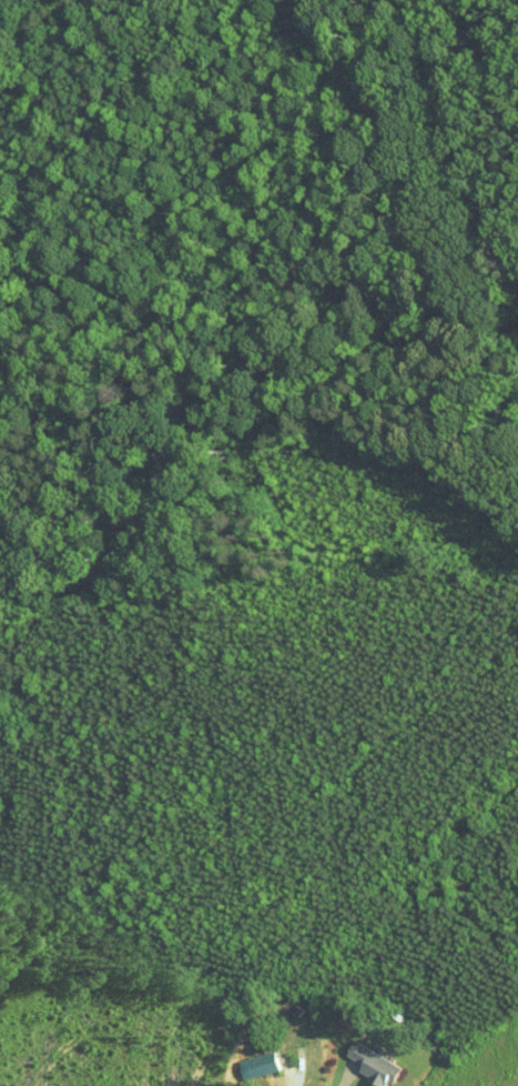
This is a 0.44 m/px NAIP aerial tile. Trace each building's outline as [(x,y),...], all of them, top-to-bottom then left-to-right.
[(353,1039),(344,1054),(360,1064),(355,1072),(379,1085),(388,1085),(399,1067),(353,1039)] [(246,1080),(279,1071),(274,1051),(241,1060),(246,1080)]
